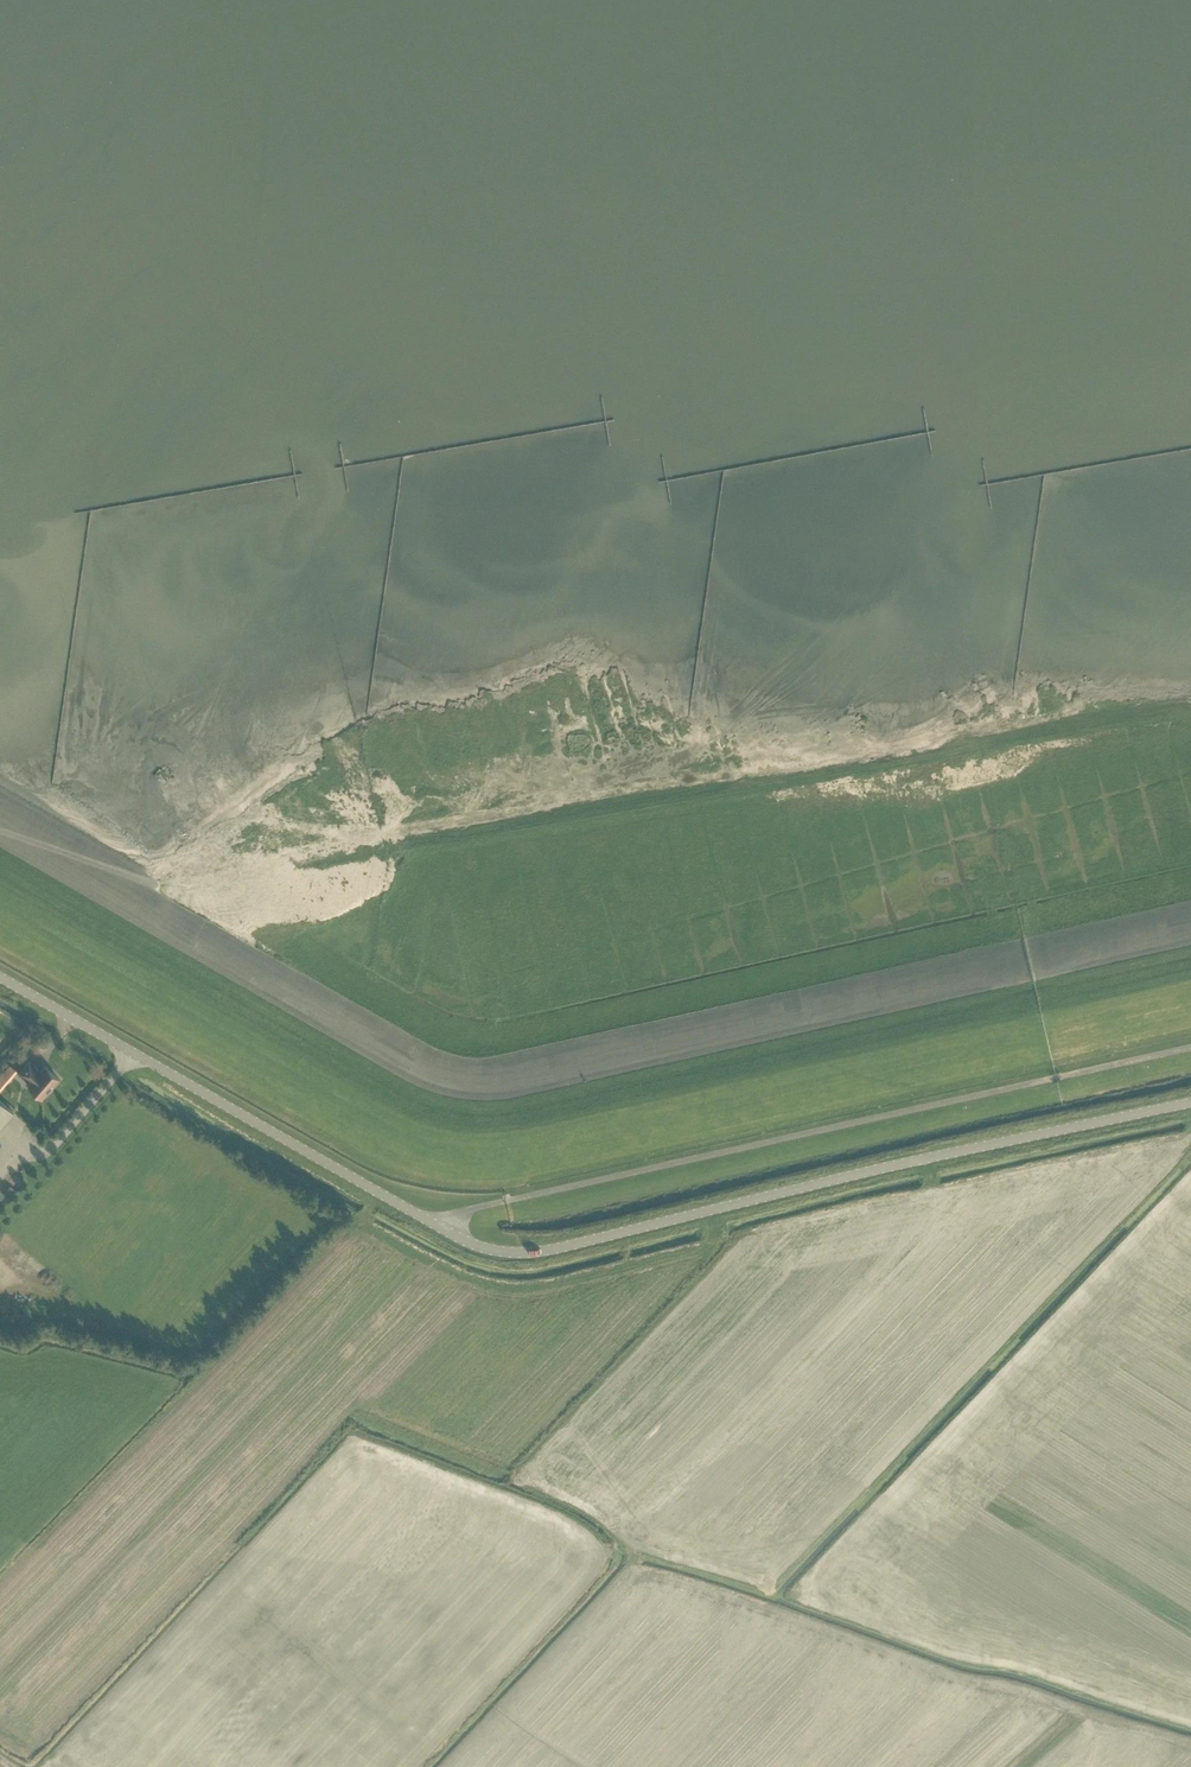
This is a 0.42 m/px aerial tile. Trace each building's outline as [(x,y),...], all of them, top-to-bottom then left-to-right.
[(41,1071),(29,1062),(19,1073),(31,1083),(28,1086),(42,1098),(59,1079),(45,1067),(41,1071)] [(6,1084),(20,1071),(13,1063),(0,1076),(0,1078),(6,1084)] [(14,1111),(0,1099),(0,1127),(14,1111)]
